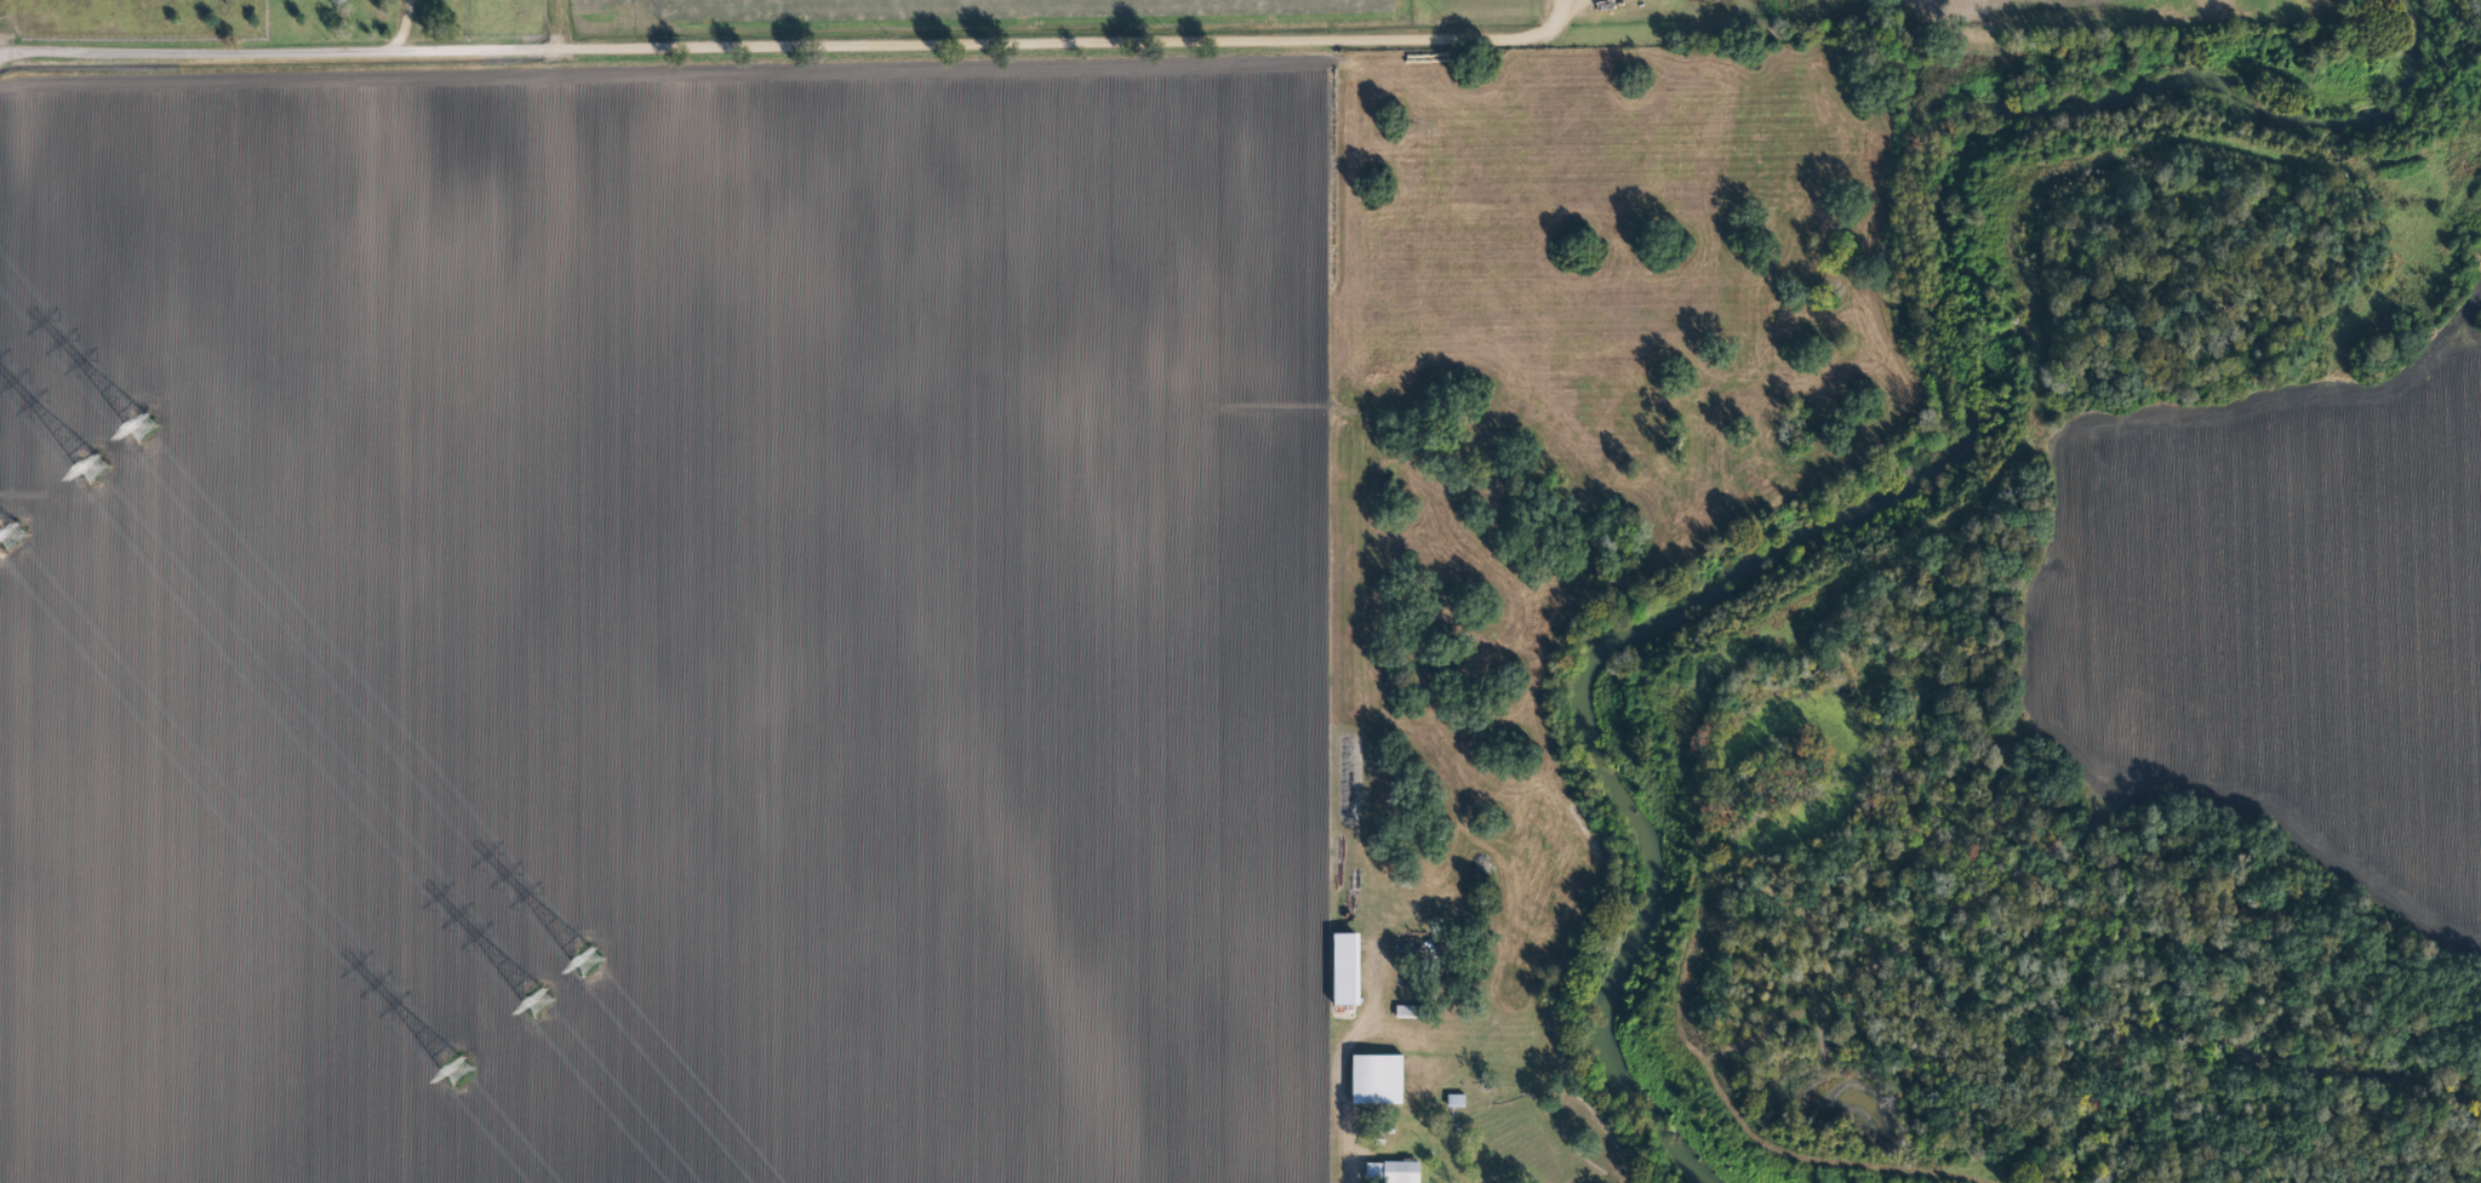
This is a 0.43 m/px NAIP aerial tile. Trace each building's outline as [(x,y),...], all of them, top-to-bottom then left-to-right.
[(1329,934),(1330,1007),(1355,1007),(1355,934),(1329,934)] [(1400,1057),(1348,1056),(1348,1105),(1399,1105),(1400,1057)] [(1446,1109),(1462,1109),(1463,1096),(1446,1095),(1446,1109)] [(1417,1163),(1365,1162),(1365,1182),(1417,1182),(1417,1163)]
